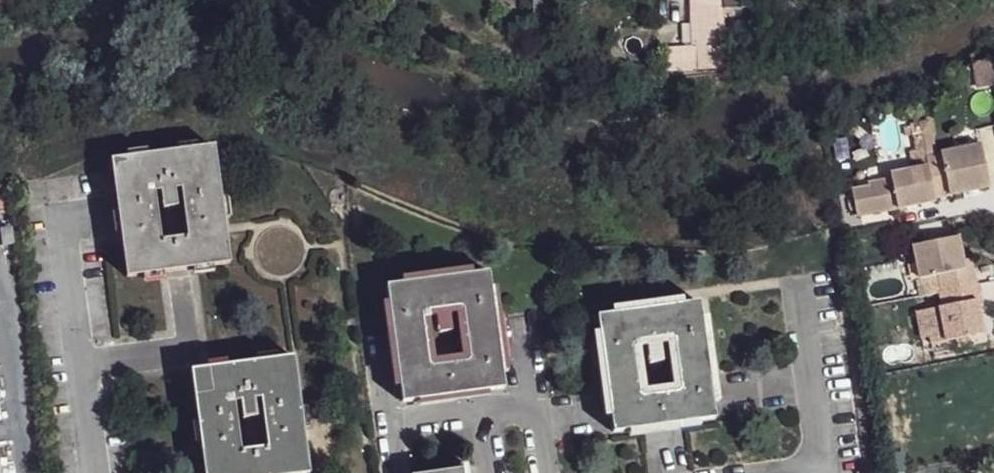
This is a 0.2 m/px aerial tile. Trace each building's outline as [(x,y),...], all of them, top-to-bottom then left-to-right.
[(692,41),(697,41),(697,46),(670,47),(671,68),(726,70),(722,0),(690,0),(692,41)] [(723,10),(751,8),(751,0),(723,0),(723,10)] [(909,122),(913,154),(934,151),(931,120),(909,122)] [(926,158),(928,167),(935,199),(989,188),(980,145),(940,154),(941,155),(926,158)] [(214,148),(112,162),(128,277),(229,264),(214,148)] [(851,191),(857,217),(935,202),(935,199),(928,167),(890,175),(891,180),(868,184),(868,188),(851,191)] [(175,190),(161,193),(163,210),(177,208),(175,190)] [(0,230),(2,246),(13,245),(11,229),(0,230)] [(914,246),(921,279),(940,275),(943,292),(975,286),(971,269),(964,270),(962,262),(957,238),(914,246)] [(969,260),(962,262),(964,270),(971,269),(969,260)] [(386,287),(402,403),(504,390),(488,273),(386,287)] [(939,293),(942,308),(923,311),(929,338),(930,345),(984,335),(977,300),(982,300),(979,285),(976,285),(975,286),(943,292),(942,292),(939,293)] [(597,317),(613,433),(715,419),(699,303),(597,317)] [(923,311),(915,313),(920,339),(929,338),(923,311)] [(192,372),(206,472),(309,472),(293,359),(192,372)] [(255,400),(241,402),(243,420),(257,418),(255,400)]
